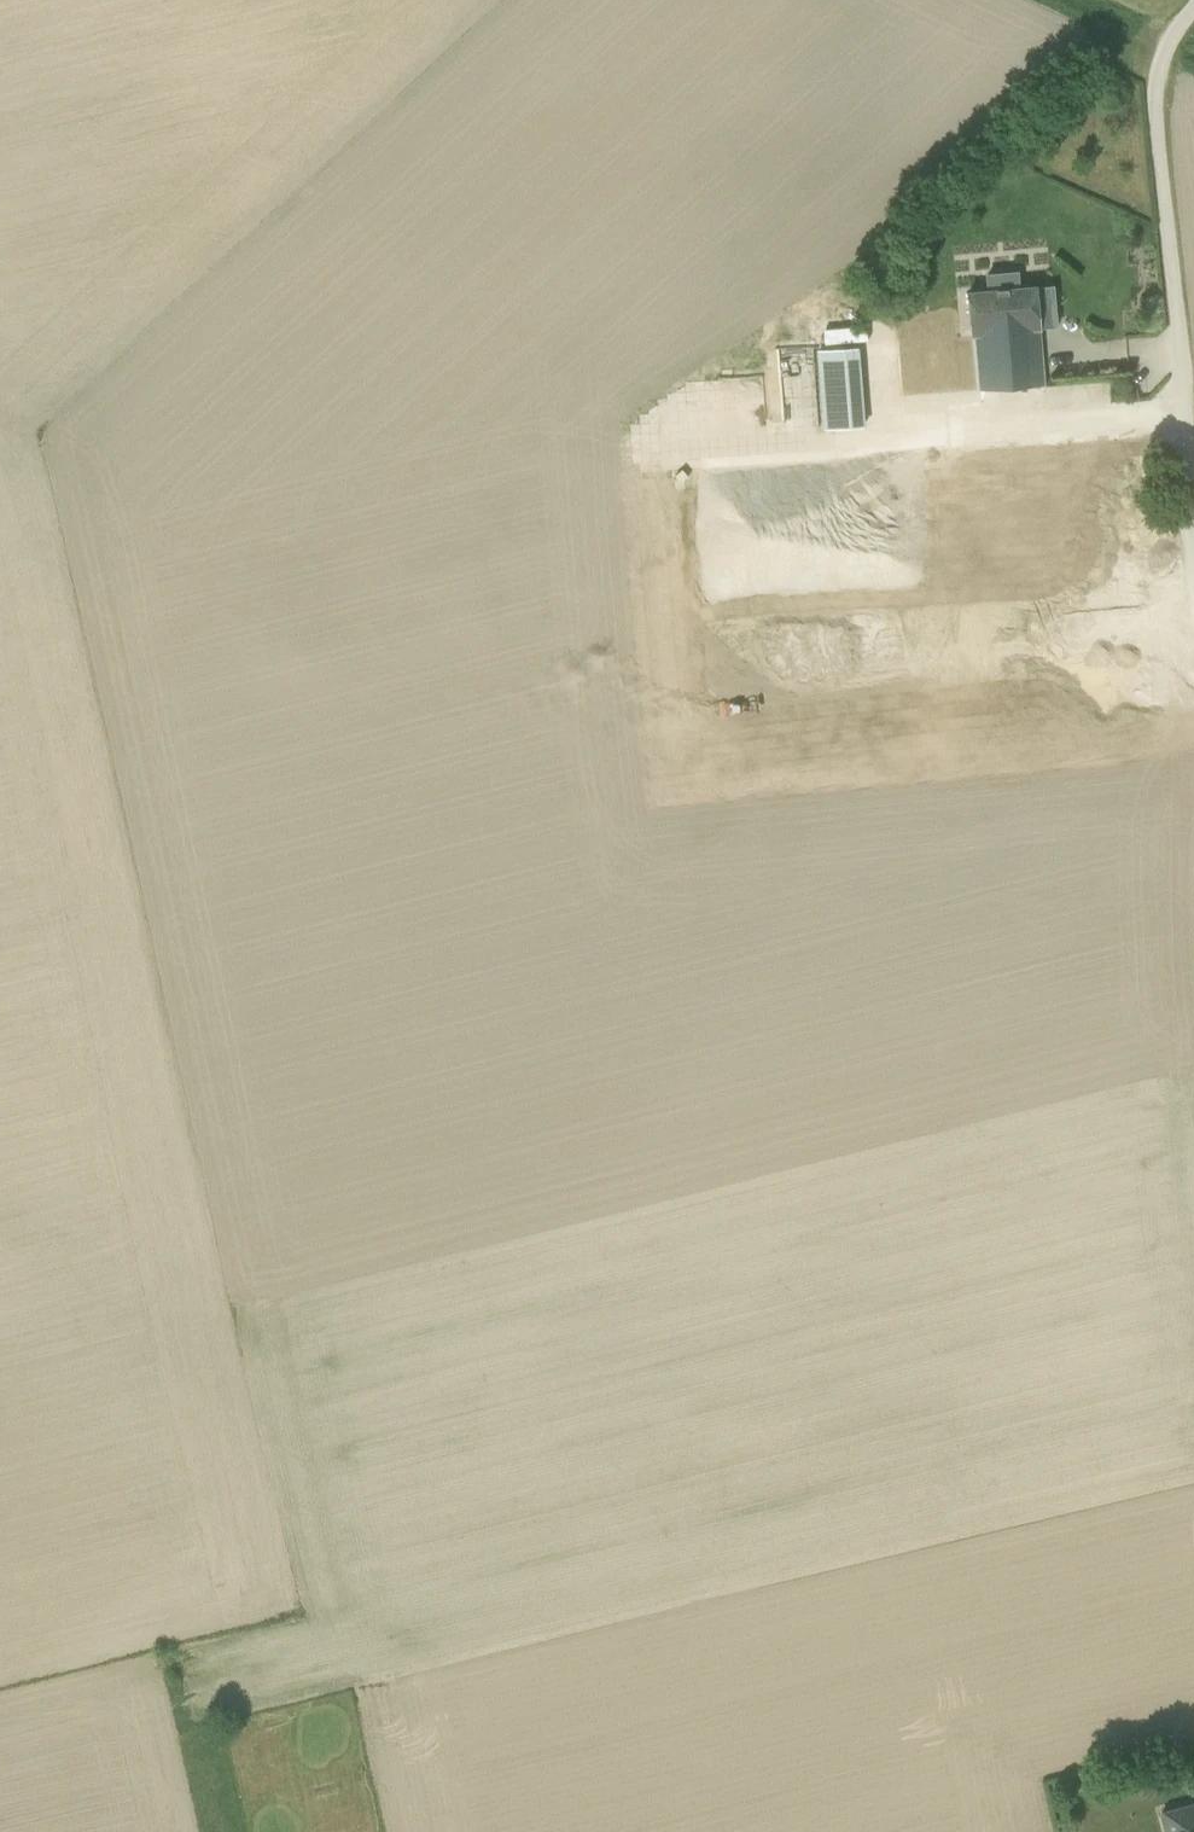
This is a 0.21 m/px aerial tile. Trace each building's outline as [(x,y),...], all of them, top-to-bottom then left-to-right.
[(987,276),(988,292),(968,294),(972,336),(974,336),(979,391),(1044,386),(1036,288),(1019,289),(1017,273),(987,276)] [(968,387),(960,330),(913,337),(920,393),(968,387)] [(865,427),(859,348),(817,352),(823,431),(865,427)] [(946,477),(704,495),(711,592),(953,574),(946,477)] [(1161,1812),(1166,1831),(1193,1831),(1193,1803),(1161,1812)]
